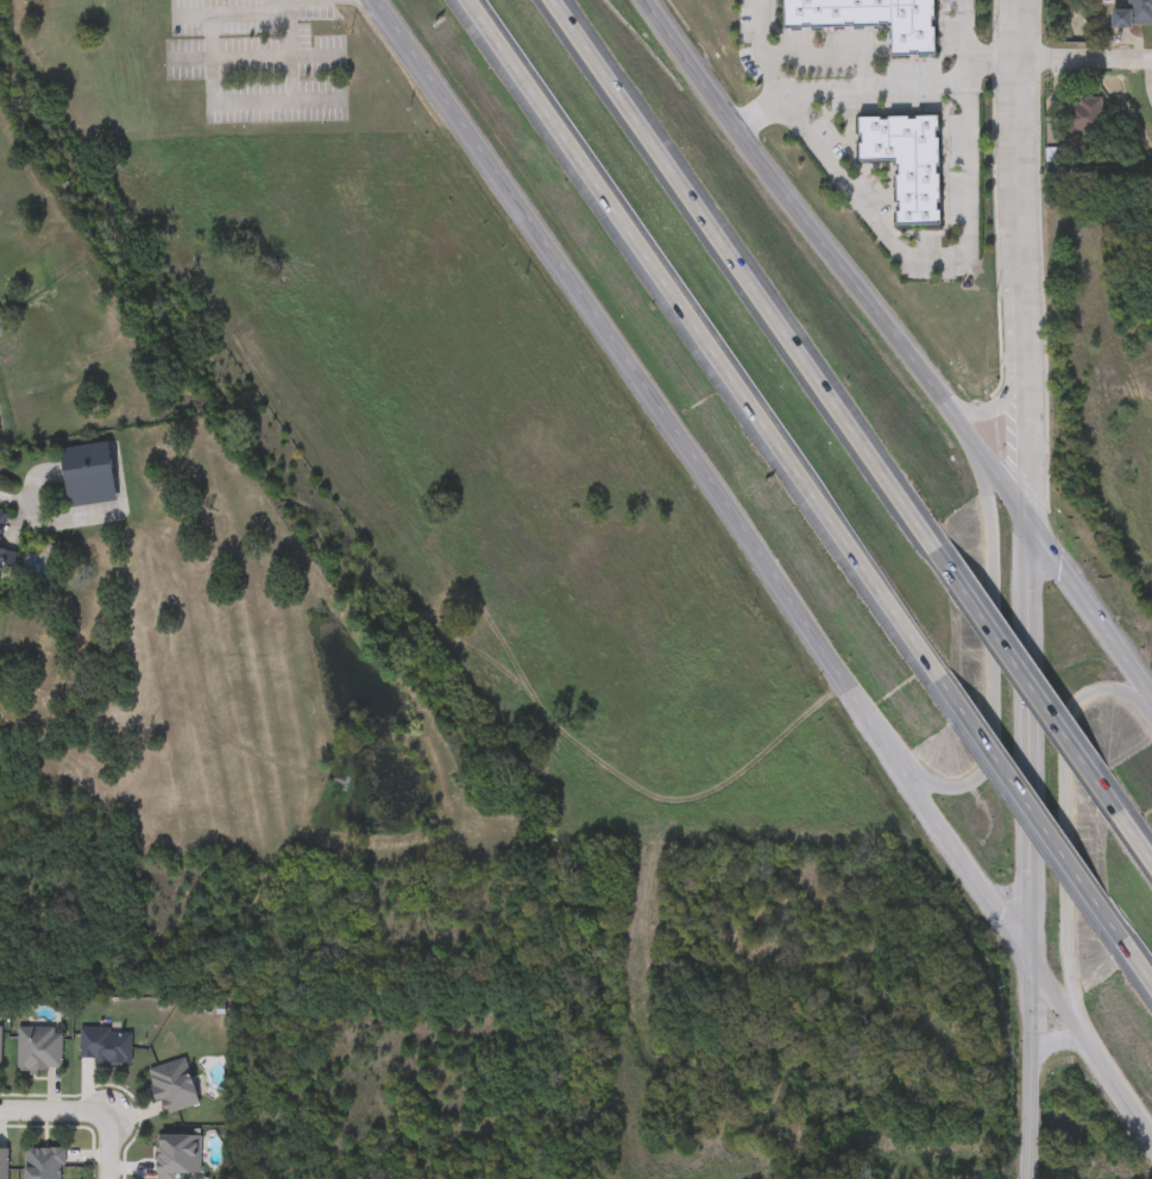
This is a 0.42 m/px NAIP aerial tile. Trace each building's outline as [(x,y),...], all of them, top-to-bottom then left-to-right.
[(782,30),(782,0),(933,0),(933,56),(890,56),(890,29),(782,30)] [(1126,10),(1126,0),(1151,0),(1151,28),(1110,27),(1112,10),(1126,10)] [(1100,135),(1079,135),(1079,149),(1062,147),(1063,100),(1101,100),(1100,135)] [(937,118),(938,227),(895,227),(894,163),(857,163),(856,118),(937,118)] [(67,507),(62,469),(109,464),(114,503),(67,507)] [(10,572),(0,570),(0,551),(13,553),(10,572)] [(59,1072),(15,1071),(17,1028),(61,1029),(59,1072)] [(94,1066),(94,1061),(78,1061),(78,1030),(130,1030),(130,1066),(94,1066)] [(147,1070),(184,1060),(196,1107),(159,1116),(147,1070)] [(156,1178),(156,1136),(199,1136),(199,1178),(156,1178)] [(62,1149),(61,1178),(23,1178),(24,1149),(62,1149)]
